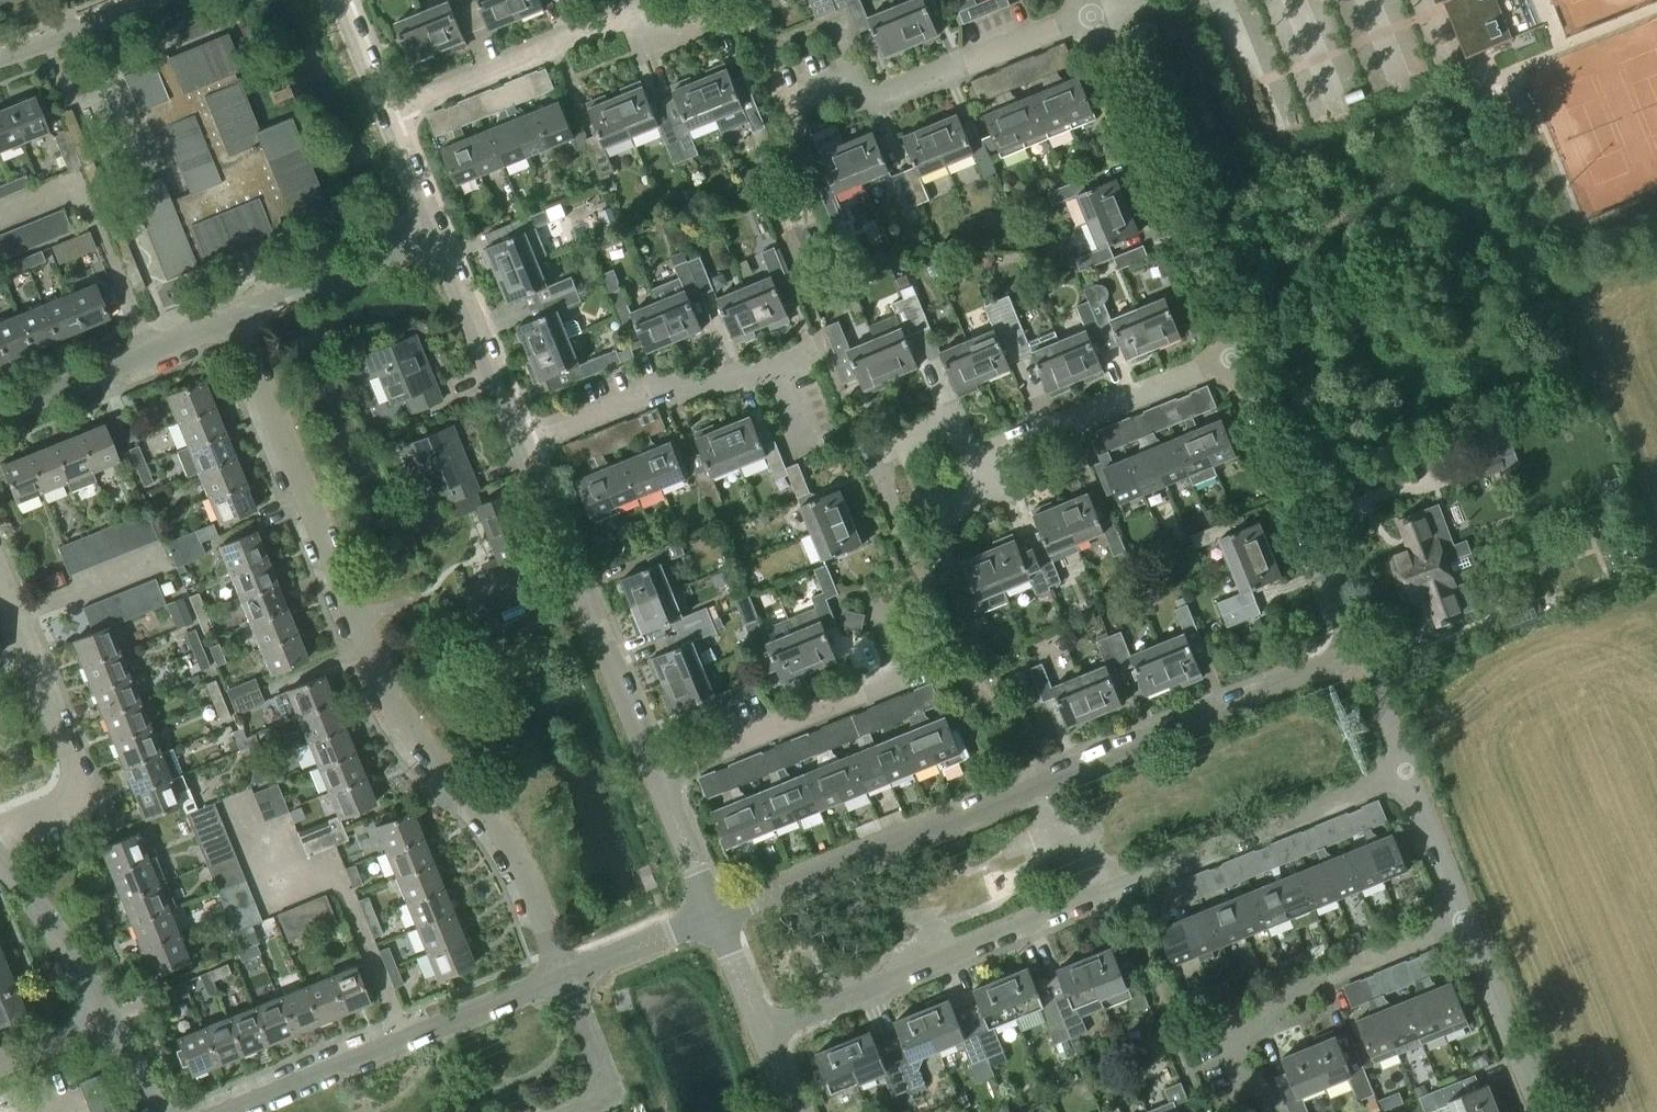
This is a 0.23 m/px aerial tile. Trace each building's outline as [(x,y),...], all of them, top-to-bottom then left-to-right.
[(422,15),(438,54),(447,50),(449,56),(467,48),(465,43),(466,43),(454,13),(466,8),(463,0),(448,0),(450,4),(422,15)] [(466,8),(479,3),(491,32),(517,22),(508,0),(463,0),(466,8)] [(545,10),(541,0),(508,0),(517,22),(545,10)] [(820,21),(850,9),(849,7),(839,11),(834,0),(812,0),(820,21)] [(849,7),(847,0),(834,0),(839,11),(849,7)] [(863,0),(848,0),(847,0),(849,7),(850,9),(861,34),(874,29),(885,57),(913,46),(896,7),(870,18),(863,0)] [(940,35),(928,6),(940,1),(939,0),(914,0),(896,7),(913,46),(940,35)] [(960,14),(964,25),(1011,6),(1008,0),(994,0),(960,14)] [(1450,0),(1445,2),(1468,60),(1516,40),(1499,0),(1450,0)] [(411,65),(438,54),(422,15),(395,27),(411,65)] [(158,64),(122,79),(146,137),(163,130),(185,185),(189,196),(170,204),(160,180),(129,193),(166,283),(205,267),(264,243),(273,239),(272,238),(283,233),(278,219),(288,215),(292,226),(327,212),(301,148),(290,120),(258,133),(234,75),(241,72),(226,36),(167,60),(166,61),(158,64)] [(1038,69),(1053,62),(1048,53),(1034,59),(1038,69)] [(1059,76),(1057,72),(1053,62),(1038,69),(1042,78),(1050,75),(1070,124),(1094,114),(1079,78),(1067,83),(1059,76)] [(546,95),(555,92),(546,71),(538,74),(546,95)] [(754,134),(766,129),(746,80),(734,85),(729,71),(701,83),(717,121),(716,121),(720,130),(748,119),(754,134)] [(992,88),(1007,82),(1003,72),(988,78),(992,88)] [(1047,133),(1070,124),(1050,75),(1042,78),(1044,83),(1043,93),(1032,97),(1047,133)] [(692,86),(690,81),(672,88),(674,93),(673,94),(685,124),(673,129),(687,161),(699,156),(689,132),(716,121),(717,121),(701,83),(692,86)] [(1013,96),(1011,91),(1007,82),(992,88),(996,98),(1004,95),(1023,143),(1047,133),(1032,97),(1021,102),(1013,96)] [(644,90),(643,91),(641,85),(623,93),(625,98),(617,101),(632,138),(659,128),(644,90)] [(496,103),(511,97),(507,87),(492,93),(496,103)] [(1000,153),(1023,143),(1004,95),(996,98),(998,103),(998,112),(985,117),(1000,153)] [(19,145),(46,134),(40,120),(48,117),(40,96),(5,110),(19,145)] [(525,119),(517,111),(511,97),(496,103),(500,114),(507,111),(508,111),(527,159),(550,150),(536,114),(525,119)] [(606,99),(588,106),(590,112),(603,145),(591,150),(603,180),(616,175),(605,149),(632,138),(617,101),(608,105),(606,99)] [(550,150),(575,140),(560,104),(536,114),(550,150)] [(450,122),(465,116),(460,105),(446,111),(450,122)] [(19,145),(5,110),(0,112),(0,153),(19,145)] [(135,296),(146,291),(71,111),(60,116),(135,296)] [(504,169),(527,159),(508,111),(507,111),(500,114),(498,125),(499,129),(489,133),(504,169)] [(467,142),(461,129),(468,126),(465,116),(450,122),(454,133),(461,130),(481,178),(504,169),(489,133),(467,142)] [(970,145),(958,116),(931,128),(946,165),(973,154),(983,179),(996,174),(982,140),(970,145)] [(917,206),(930,201),(920,176),(946,165),(931,128),(903,139),(915,168),(903,173),(917,206)] [(674,166),(687,161),(673,129),(661,134),(674,166)] [(457,188),(481,178),(461,130),(454,133),(455,136),(455,147),(442,152),(457,188)] [(66,132),(53,137),(57,147),(68,172),(80,167),(70,142),(66,132)] [(863,185),(890,174),(873,135),(847,146),(863,185)] [(833,225),(846,220),(836,196),(863,185),(847,146),(820,157),(832,186),(819,192),(833,225)] [(1098,166),(1099,155),(1088,154),(1087,165),(1098,166)] [(755,168),(741,174),(749,191),(762,186),(755,168)] [(905,211),(917,206),(903,173),(891,178),(905,211)] [(770,191),(774,190),(781,187),(777,176),(766,180),(770,191)] [(12,195),(28,189),(24,178),(7,185),(12,195)] [(1087,194),(1082,181),(1049,194),(1054,208),(1078,198),(1089,224),(1128,208),(1117,181),(1087,194)] [(12,195),(7,185),(0,188),(0,200),(12,195)] [(1081,274),(1114,260),(1115,260),(1115,259),(1110,247),(1139,235),(1128,208),(1089,224),(1100,250),(1076,260),(1081,274)] [(60,239),(72,234),(63,212),(51,217),(60,239)] [(498,278),(537,262),(526,235),(551,225),(545,213),(512,227),(516,239),(487,250),(498,278)] [(49,243),(60,239),(51,217),(40,222),(49,243)] [(38,248),(49,243),(40,222),(29,226),(38,248)] [(27,252),(38,248),(29,226),(18,230),(27,252)] [(634,238),(645,233),(643,226),(631,230),(634,238)] [(16,257),(27,252),(18,230),(7,235),(16,257)] [(16,257),(7,235),(0,238),(0,250),(5,261),(16,257)] [(1119,272),(1149,260),(1144,247),(1115,259),(1115,260),(1114,260),(1119,272)] [(761,328),(789,317),(777,288),(788,283),(774,249),(762,254),(772,279),(745,290),(761,328)] [(945,251),(932,257),(940,275),(948,272),(950,264),(945,251)] [(979,256),(984,269),(992,266),(995,259),(992,251),(979,256)] [(28,270),(45,263),(41,253),(24,260),(28,270)] [(702,296),(714,291),(700,258),(688,263),(702,296)] [(10,277),(28,270),(24,260),(6,267),(10,277)] [(548,289),(537,262),(498,278),(510,305),(539,293),(544,305),(577,291),(572,279),(548,289)] [(702,331),(690,301),(702,296),(688,263),(675,268),(680,279),(652,290),(658,303),(674,342),(702,331)] [(647,353),(674,342),(658,303),(632,314),(622,290),(620,291),(618,285),(620,285),(615,272),(601,278),(622,329),(635,324),(647,353)] [(588,278),(590,283),(601,279),(599,273),(588,278)] [(1093,280),(1081,285),(1089,303),(1101,332),(1103,336),(1105,341),(1112,337),(1114,341),(1120,344),(1127,361),(1129,360),(1131,365),(1149,358),(1146,353),(1154,350),(1139,311),(1112,322),(1104,304),(1106,302),(1108,300),(1109,295),(1107,289),(1103,286),(1097,286),(1095,286),(1093,280)] [(82,329),(107,319),(93,285),(68,295),(82,329)] [(913,285),(901,290),(905,301),(918,296),(913,285)] [(733,339),(761,328),(745,290),(717,301),(733,339)] [(562,325),(557,314),(582,304),(577,291),(544,305),(549,317),(519,329),(530,356),(568,341),(568,340),(583,333),(578,323),(573,320),(562,325)] [(57,340),(82,329),(68,295),(42,306),(57,340)] [(919,333),(931,329),(918,296),(905,301),(919,333)] [(1011,337),(1023,332),(1009,298),(997,303),(1011,337)] [(1154,350),(1182,339),(1166,300),(1139,311),(1154,350)] [(892,380),(919,368),(907,338),(919,333),(905,301),(893,306),(903,331),(876,341),(892,380)] [(985,383),(1011,372),(999,342),(1011,337),(997,303),(985,308),(994,332),(968,343),(985,383)] [(1086,333),(1060,343),(1059,344),(1075,382),(1084,379),(1086,384),(1104,377),(1102,371),(1103,371),(1089,337),(1101,332),(1089,303),(1077,308),(1086,333)] [(31,350),(57,340),(42,306),(17,316),(31,350)] [(31,350),(17,316),(0,323),(0,344),(7,360),(31,350)] [(840,322),(825,328),(836,357),(832,358),(837,372),(854,365),(864,391),(892,380),(876,341),(852,351),(840,322)] [(1051,398),(1069,391),(1067,386),(1075,382),(1059,344),(1060,343),(1056,333),(1028,344),(1048,393),(1049,393),(1051,398)] [(438,402),(412,340),(363,360),(371,378),(378,376),(390,406),(403,400),(409,414),(438,402)] [(579,367),(568,341),(530,356),(541,383),(571,371),(576,383),(621,365),(616,352),(579,367)] [(961,399),(979,391),(977,386),(985,383),(968,343),(941,354),(958,394),(959,393),(961,399)] [(176,424),(212,410),(202,384),(165,399),(176,424)] [(1182,411),(1197,405),(1193,394),(1178,401),(1182,411)] [(1187,435),(1175,440),(1190,476),(1194,486),(1217,476),(1213,467),(1198,430),(1194,418),(1201,415),(1197,405),(1182,411),(1188,425),(1187,435)] [(186,450),(223,435),(212,410),(176,424),(186,449),(186,450)] [(125,444),(138,439),(128,413),(114,419),(125,444)] [(1136,430),(1151,424),(1147,413),(1131,420),(1136,430)] [(630,434),(645,427),(641,417),(626,424),(630,434)] [(763,446),(752,418),(725,429),(741,468),(767,457),(777,481),(789,476),(786,469),(787,469),(775,441),(763,446)] [(1213,467),(1238,457),(1223,420),(1198,430),(1213,467)] [(1156,438),(1154,434),(1155,434),(1151,424),(1136,430),(1140,440),(1148,437),(1168,486),(1190,476),(1175,440),(1164,444),(1156,438)] [(91,473),(117,463),(102,426),(76,436),(91,473)] [(634,444),(650,438),(645,427),(630,434),(634,444)] [(716,433),(714,427),(696,435),(698,440),(697,440),(709,469),(696,475),(710,509),(723,503),(714,479),(741,468),(725,429),(716,433)] [(475,493),(450,432),(401,452),(408,468),(415,466),(427,496),(441,491),(447,505),(475,493)] [(1101,456),(1109,453),(1100,432),(1092,435),(1101,456)] [(233,460),(223,435),(186,450),(186,449),(176,452),(187,478),(196,474),(196,475),(233,460)] [(91,473),(76,436),(51,447),(66,484),(66,483),(70,494),(96,483),(91,473)] [(584,453),(599,447),(594,436),(580,442),(584,453)] [(1144,495),(1168,486),(1148,437),(1140,440),(1139,441),(1141,445),(1139,455),(1129,459),(1144,495)] [(662,489),(686,480),(672,444),(647,454),(662,489)] [(39,494),(66,484),(51,447),(24,458),(39,494)] [(613,468),(604,460),(599,447),(584,453),(588,464),(596,461),(615,508),(617,508),(638,499),(624,463),(613,468)] [(135,470),(144,466),(137,448),(127,452),(135,470)] [(638,499),(662,489),(647,454),(624,463),(638,499)] [(1480,479),(1505,470),(1500,455),(1475,464),(1480,479)] [(15,504),(39,494),(24,458),(0,467),(15,504)] [(1121,505),(1144,495),(1129,459),(1105,468),(1121,505)] [(206,499),(243,485),(233,460),(196,475),(206,499)] [(615,508),(596,461),(588,464),(590,466),(589,478),(577,483),(594,525),(619,514),(617,508),(615,508)] [(798,499),(812,494),(799,464),(787,469),(786,469),(789,476),(798,499)] [(143,489),(152,485),(144,466),(135,470),(143,489)] [(217,525),(253,511),(243,485),(206,499),(217,525)] [(813,534),(851,518),(840,491),(802,507),(813,534)] [(1102,525),(1089,495),(1062,506),(1078,544),(1105,533),(1115,558),(1128,552),(1114,520),(1102,525)] [(464,601),(460,603),(466,619),(470,618),(472,622),(496,613),(500,623),(528,613),(509,564),(523,559),(500,500),(474,510),(495,563),(492,565),(489,568),(487,572),(487,576),(488,579),(460,590),(464,601)] [(1052,557),(1039,563),(1052,600),(1057,598),(1053,587),(1063,583),(1054,563),(1081,552),(1077,544),(1078,544),(1062,506),(1054,509),(1052,504),(1034,512),(1036,517),(1035,517),(1052,557)] [(1211,524),(1220,520),(1216,509),(1206,513),(1211,524)] [(1426,519),(1423,513),(1398,522),(1409,551),(1389,558),(1398,582),(1447,563),(1438,539),(1434,541),(1432,535),(1438,533),(1442,531),(1444,526),(1443,522),(1440,518),(1436,517),(1432,517),(1426,519)] [(145,546),(157,542),(146,514),(134,519),(145,546)] [(767,514),(755,519),(759,527),(771,522),(767,514)] [(1225,524),(1191,537),(1196,550),(1221,540),(1232,567),(1271,551),(1267,542),(1272,540),(1265,521),(1246,529),(1241,517),(1225,524)] [(855,527),(851,518),(813,534),(824,561),(863,546),(862,544),(867,542),(860,525),(855,527)] [(133,551),(145,546),(134,519),(122,524),(133,551)] [(121,556),(133,551),(122,524),(110,529),(121,556)] [(109,561),(121,556),(110,529),(98,533),(109,561)] [(170,557),(199,545),(193,532),(165,544),(170,557)] [(97,565),(109,561),(98,533),(86,538),(97,565)] [(219,560),(214,571),(218,579),(227,575),(264,560),(253,534),(216,549),(220,559),(219,560)] [(997,550),(989,553),(1005,591),(1032,580),(1039,597),(1040,596),(1042,599),(1045,597),(1047,602),(1052,600),(1039,563),(1034,551),(1022,556),(1016,542),(1015,542),(1013,537),(995,545),(997,550)] [(80,573),(92,568),(81,540),(69,545),(80,573)] [(633,607),(671,591),(661,566),(686,556),(680,543),(647,557),(652,569),(622,581),(633,607)] [(68,577),(69,577),(80,573),(69,545),(57,550),(68,577)] [(175,569),(204,557),(199,545),(170,557),(175,569)] [(953,597),(970,641),(991,632),(983,613),(1009,603),(1004,591),(1005,591),(989,553),(981,557),(979,551),(961,559),(963,564),(962,564),(972,589),(953,597)] [(1228,629),(1262,615),(1252,590),(1282,579),(1271,551),(1232,567),(1242,594),(1218,604),(1228,629)] [(888,556),(894,571),(904,567),(899,557),(897,552),(888,556)] [(1447,563),(1398,582),(1407,605),(1427,598),(1437,627),(1463,617),(1462,615),(1475,610),(1465,584),(1455,587),(1451,576),(1476,566),(1472,554),(1447,563)] [(237,600),(274,585),(264,560),(227,575),(237,600)] [(826,600),(827,600),(839,595),(827,565),(814,570),(824,594),(826,600)] [(60,574),(45,581),(49,590),(64,583),(60,574)] [(152,611),(164,606),(153,581),(142,585),(152,611)] [(163,597),(173,593),(169,584),(159,588),(163,597)] [(140,616),(152,611),(142,585),(130,590),(140,616)] [(247,626),(284,611),(274,585),(237,600),(247,626)] [(129,621),(140,616),(130,590),(118,595),(129,621)] [(683,619),(671,591),(633,607),(636,616),(631,618),(639,636),(644,634),(644,635),(674,623),(679,635),(712,621),(708,610),(707,609),(683,619)] [(826,600),(824,594),(812,598),(817,608),(789,619),(811,672),(839,661),(827,631),(838,627),(827,600),(826,600)] [(117,625),(129,621),(118,595),(107,599),(117,625)] [(195,618),(204,614),(197,595),(187,599),(195,618)] [(1532,601),(1530,597),(1501,608),(1509,628),(1537,617),(1536,614),(1543,612),(1538,599),(1532,601)] [(82,669),(118,654),(108,629),(117,625),(107,599),(92,605),(103,631),(91,635),(71,643),(82,669)] [(91,635),(103,631),(92,605),(81,610),(91,635)] [(715,606),(708,610),(712,621),(720,618),(715,606)] [(1174,685),(1201,674),(1191,649),(1203,644),(1188,606),(1176,610),(1175,611),(1185,634),(1158,645),(1174,685)] [(754,608),(740,614),(745,626),(758,620),(759,620),(754,608)] [(258,651),(295,636),(284,611),(247,626),(258,651)] [(187,614),(172,620),(176,630),(191,624),(187,614)] [(202,636),(212,632),(204,614),(195,618),(202,636)] [(811,672),(789,619),(762,631),(758,620),(745,626),(759,660),(771,655),(783,684),(811,672)] [(717,634),(712,621),(696,628),(679,635),(684,648),(649,662),(657,681),(662,678),(665,686),(704,670),(693,644),(717,634)] [(192,654),(201,651),(194,632),(184,635),(192,654)] [(1131,656),(1122,633),(1108,638),(1122,672),(1135,666),(1147,696),(1174,685),(1158,645),(1131,656)] [(268,677),(305,662),(295,636),(258,651),(268,677)] [(1095,717),(1122,706),(1110,676),(1122,672),(1108,638),(1096,643),(1106,667),(1079,678),(1095,717)] [(216,669),(225,665),(216,645),(207,649),(216,669)] [(199,672),(208,668),(201,651),(192,654),(199,672)] [(92,694),(128,680),(118,654),(82,669),(92,694)] [(1053,688),(1043,665),(1030,670),(1044,703),(1056,698),(1068,728),(1095,717),(1079,678),(1053,688)] [(669,695),(664,697),(671,715),(706,701),(711,714),(758,695),(752,682),(715,697),(704,670),(665,686),(669,695)] [(490,676),(475,682),(481,696),(495,690),(490,676)] [(295,719),(332,704),(322,678),(273,698),(284,723),(295,719)] [(102,720),(138,705),(128,680),(92,694),(102,720)] [(229,704),(258,692),(254,680),(225,692),(229,704)] [(212,704),(221,700),(214,682),(204,686),(212,704)] [(234,716),(263,704),(258,692),(229,704),(234,716)] [(905,709),(920,702),(916,692),(901,698),(905,709)] [(220,723),(229,719),(221,700),(212,704),(220,723)] [(920,702),(905,709),(909,719),(917,716),(936,764),(939,772),(971,759),(958,729),(952,732),(946,718),(934,723),(926,716),(920,702)] [(305,744),(342,729),(332,704),(295,719),(305,744)] [(112,745),(148,730),(138,705),(102,720),(112,745)] [(859,727),(874,721),(870,711),(855,717),(859,727)] [(913,773),(936,764),(917,716),(909,719),(910,722),(909,733),(899,737),(913,773)] [(863,738),(871,735),(871,734),(878,731),(874,721),(859,727),(863,738)] [(315,769),(352,754),(342,729),(305,744),(315,769)] [(812,747),(828,740),(824,729),(808,736),(812,747)] [(123,770),(159,755),(148,730),(112,745),(123,770)] [(238,752),(246,748),(243,740),(244,739),(240,730),(231,733),(238,752)] [(866,792),(890,783),(876,747),(871,735),(863,738),(864,741),(863,752),(852,757),(866,792)] [(251,759),(261,755),(253,736),(244,739),(243,740),(246,748),(251,759)] [(890,783),(913,773),(899,737),(876,747),(890,783)] [(833,754),(828,740),(812,747),(816,757),(824,754),(844,802),(866,792),(852,757),(841,761),(833,754)] [(766,765),(781,759),(777,749),(762,755),(766,765)] [(183,774),(173,750),(159,756),(159,755),(123,770),(133,795),(183,774)] [(325,794),(362,779),(352,754),(315,769),(325,794)] [(820,811),(844,802),(824,754),(816,757),(818,760),(817,771),(806,776),(820,811)] [(787,773),(781,759),(766,765),(770,776),(778,773),(797,821),(820,811),(806,776),(795,780),(787,773)] [(720,784),(735,778),(731,768),(716,774),(720,784)] [(774,831),(797,821),(778,773),(770,776),(771,779),(770,790),(759,795),(774,831)] [(198,810),(183,774),(133,795),(143,820),(181,805),(185,816),(190,828),(217,816),(213,804),(198,810)] [(749,799),(741,792),(735,778),(720,784),(724,795),(732,792),(751,840),(774,831),(759,795),(749,799)] [(335,821),(372,806),(362,779),(325,794),(335,821)] [(275,818),(287,813),(275,785),(263,790),(275,818)] [(263,823),(275,818),(263,790),(252,795),(263,823)] [(727,850),(751,840),(732,792),(724,795),(725,798),(724,809),(712,815),(727,850)] [(1353,825),(1367,819),(1363,808),(1348,814),(1353,825)] [(383,855),(420,839),(409,815),(373,829),(383,855)] [(190,828),(195,840),(222,828),(217,816),(190,828)] [(1373,833),(1372,830),(1367,819),(1353,825),(1357,836),(1364,833),(1369,845),(1384,881),(1408,871),(1394,835),(1382,839),(1373,833)] [(300,846),(329,834),(324,823),(295,834),(300,846)] [(1306,844),(1321,838),(1316,827),(1301,833),(1306,844)] [(199,851),(227,840),(222,828),(195,840),(199,851)] [(110,876),(157,857),(146,831),(99,850),(110,876)] [(305,859),(334,847),(329,834),(300,846),(305,859)] [(1327,853),(1325,849),(1321,838),(1306,844),(1310,855),(1318,852),(1322,863),(1337,899),(1361,890),(1346,854),(1335,858),(1327,853)] [(393,880),(430,865),(420,839),(383,855),(393,880)] [(199,851),(204,863),(232,852),(227,840),(199,851)] [(1361,890),(1384,881),(1369,845),(1346,854),(1361,890)] [(1259,863),(1275,856),(1271,846),(1255,852),(1259,863)] [(1264,873),(1279,867),(1275,856),(1259,863),(1264,873)] [(120,901),(167,883),(157,857),(110,876),(120,901)] [(206,868),(211,880),(239,869),(234,857),(206,868)] [(1314,908),(1337,899),(1322,863),(1300,872),(1314,908)] [(1213,881),(1229,875),(1224,864),(1208,870),(1213,881)] [(403,905),(440,890),(430,865),(393,880),(403,905)] [(351,889),(360,886),(353,867),(344,870),(351,889)] [(211,880),(216,893),(244,882),(239,869),(211,880)] [(1314,908),(1300,872),(1276,882),(1291,918),(1296,930),(1319,921),(1314,908)] [(1217,892),(1233,886),(1229,875),(1213,881),(1217,892)] [(216,893),(223,909),(250,898),(244,882),(216,893)] [(1268,927),(1291,918),(1276,882),(1253,891),(1268,927)] [(166,912),(177,908),(167,883),(120,901),(130,926),(166,912)] [(1166,900),(1182,894),(1178,883),(1162,890),(1166,900)] [(414,930),(451,916),(440,890),(403,905),(414,930)] [(1244,937),(1268,927),(1253,891),(1230,901),(1244,937)] [(1171,911),(1186,904),(1182,894),(1166,900),(1171,911)] [(323,930),(335,925),(324,896),(311,901),(323,930)] [(223,909),(228,923),(256,911),(250,898),(223,909)] [(364,921),(373,917),(366,899),(357,903),(364,921)] [(311,934),(323,930),(311,901),(300,906),(311,934)] [(1221,946),(1244,937),(1230,901),(1207,910),(1221,946)] [(299,939),(311,934),(300,906),(288,910),(299,939)] [(287,944),(299,939),(288,910),(276,915),(287,944)] [(1198,955),(1221,946),(1207,910),(1183,919),(1198,955)] [(233,933),(260,922),(256,911),(228,923),(233,933)] [(140,951),(176,936),(166,912),(130,926),(140,951)] [(1409,912),(1398,916),(1402,925),(1413,921),(1409,912)] [(424,955),(460,940),(451,916),(414,930),(424,955)] [(372,939),(381,936),(373,917),(364,921),(372,939)] [(1173,965),(1198,955),(1183,919),(1158,929),(1173,965)] [(1400,926),(1398,919),(1390,922),(1392,929),(1400,926)] [(1355,944),(1363,941),(1360,933),(1352,936),(1355,944)] [(150,977),(187,963),(176,936),(140,951),(150,977)] [(434,981),(471,967),(460,940),(424,955),(434,981)] [(255,946),(236,954),(240,963),(259,956),(255,946)] [(1121,971),(1112,949),(1085,960),(1105,1010),(1128,1001),(1133,1014),(1150,1007),(1133,966),(1121,971)] [(385,972),(394,968),(386,950),(377,953),(385,972)] [(1433,982),(1431,978),(1448,971),(1440,951),(1423,957),(1426,967),(1411,973),(1416,984),(1423,981),(1428,994),(1446,1037),(1471,1027),(1453,983),(1440,988),(1433,982)] [(1296,966),(1293,957),(1283,961),(1286,970),(1296,966)] [(1411,973),(1426,967),(1423,957),(1408,963),(1411,973)] [(1071,1039),(1088,1032),(1082,1019),(1105,1010),(1085,960),(1057,971),(1066,994),(1055,998),(1071,1039)] [(13,991),(3,965),(0,966),(0,996),(13,991)] [(212,983),(230,976),(226,966),(208,973),(212,983)] [(372,992),(362,966),(354,970),(353,969),(327,979),(341,1016),(368,1005),(364,995),(372,992)] [(392,990),(401,986),(394,968),(385,972),(392,990)] [(1038,991),(1029,968),(1001,979),(1017,1019),(1040,1010),(1054,1045),(1071,1039),(1055,998),(1050,986),(1038,991)] [(206,996),(215,992),(212,983),(208,973),(198,977),(206,996)] [(1364,992),(1379,986),(1375,976),(1360,982),(1364,992)] [(1234,978),(1226,982),(1230,993),(1239,990),(1234,978)] [(316,1026),(341,1016),(327,979),(302,990),(316,1026)] [(1008,1061),(1004,1051),(994,1028),(1017,1019),(1001,979),(973,990),(982,1014),(970,1018),(987,1058),(988,1058),(992,1068),(1008,1061)] [(1416,998),(1406,1002),(1423,1046),(1446,1037),(1428,994),(1423,981),(1416,984),(1417,988),(1416,998)] [(162,1007),(187,997),(182,984),(157,994),(162,1007)] [(1385,1000),(1379,986),(1364,992),(1368,1002),(1376,999),(1399,1056),(1423,1046),(1406,1002),(1394,1007),(1385,1000)] [(291,1036),(316,1026),(302,990),(276,1000),(291,1036)] [(24,1016),(13,991),(0,996),(0,1026),(24,1016)] [(1202,1005),(1200,999),(1194,997),(1188,999),(1192,1009),(1202,1005)] [(1375,1065),(1399,1056),(1376,999),(1368,1002),(1370,1007),(1369,1016),(1357,1021),(1375,1065)] [(266,1046),(291,1036),(276,1000),(251,1010),(266,1046)] [(958,1023),(949,1001),(921,1012),(939,1051),(962,1042),(971,1064),(987,1058),(970,1018),(958,1023)] [(241,1056),(266,1046),(251,1010),(227,1020),(241,1056)] [(909,1090),(926,1083),(916,1060),(939,1051),(921,1012),(894,1023),(899,1035),(887,1039),(909,1090)] [(215,1067),(241,1056),(227,1020),(201,1030),(215,1067)] [(175,1040),(180,1051),(175,1053),(181,1068),(186,1066),(190,1077),(215,1067),(201,1030),(175,1040)] [(875,1044),(871,1032),(843,1043),(859,1082),(883,1073),(892,1097),(909,1090),(887,1039),(875,1044)] [(1346,1060),(1337,1038),(1310,1049),(1326,1087),(1348,1078),(1358,1102),(1368,1099),(1374,1096),(1358,1055),(1346,1060)] [(832,1093),(859,1082),(843,1043),(816,1054),(832,1093)] [(1302,1097),(1326,1087),(1310,1049),(1282,1060),(1292,1083),(1279,1088),(1288,1111),(1308,1111),(1302,1097)] [(96,1090),(102,1087),(98,1076),(91,1079),(96,1090)] [(89,1092),(96,1090),(91,1079),(85,1081),(89,1092)] [(81,1095),(89,1092),(85,1081),(77,1084),(81,1095)] [(1460,1082),(1420,1098),(1425,1111),(1434,1111),(1451,1105),(1454,1111),(1499,1111),(1489,1086),(1465,1095),(1460,1082)] [(1181,1083),(1165,1089),(1174,1111),(1193,1111),(1181,1083)] [(1415,1089),(1418,1097),(1427,1094),(1424,1085),(1415,1089)] [(96,1106),(108,1101),(106,1095),(93,1100),(96,1106)] [(966,1095),(958,1098),(963,1108),(970,1105),(966,1095)] [(1370,1103),(1367,1104),(1369,1108),(1378,1104),(1374,1096),(1368,1099),(1370,1103)] [(1388,1098),(1378,1103),(1382,1111),(1384,1111),(1392,1109),(1388,1098)] [(111,1109),(108,1101),(96,1106),(98,1111),(102,1111),(111,1109)]
